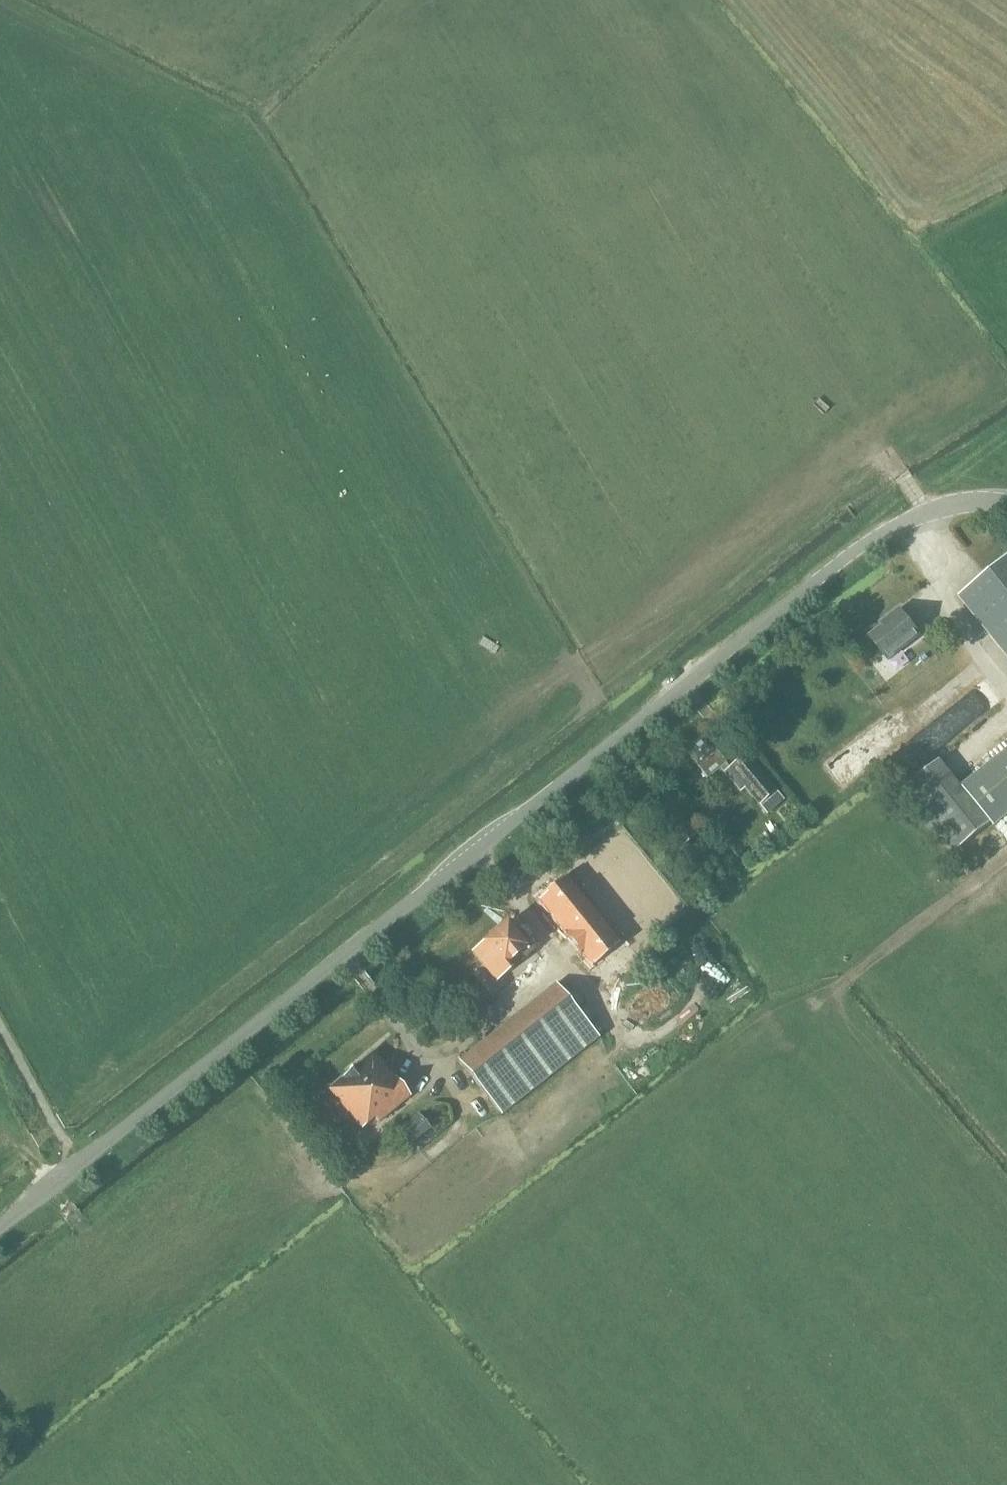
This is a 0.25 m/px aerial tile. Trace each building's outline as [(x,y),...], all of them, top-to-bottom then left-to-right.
[(960,597),(1006,656),(1006,559),(960,597)] [(889,663),(923,637),(901,608),(881,623),(882,626),(869,637),(889,663)] [(707,779),(726,764),(705,737),(686,752),(707,779)] [(1006,819),(1006,750),(962,786),(995,828),(1006,819)] [(741,793),(744,790),(759,808),(778,792),(746,753),(727,769),(729,770),(724,773),(741,793)] [(940,770),(902,800),(952,864),(990,834),(940,770)] [(597,980),(631,953),(566,870),(532,896),(597,980)] [(504,936),(468,964),(488,989),(524,961),(504,936)] [(591,1028),(574,1007),(574,1006),(557,986),(517,1017),(514,1012),(492,1031),(457,1058),(478,1085),(495,1106),(512,1091),(591,1028)] [(379,1123),(411,1096),(374,1052),(329,1089),(362,1129),(375,1118),(379,1123)]
